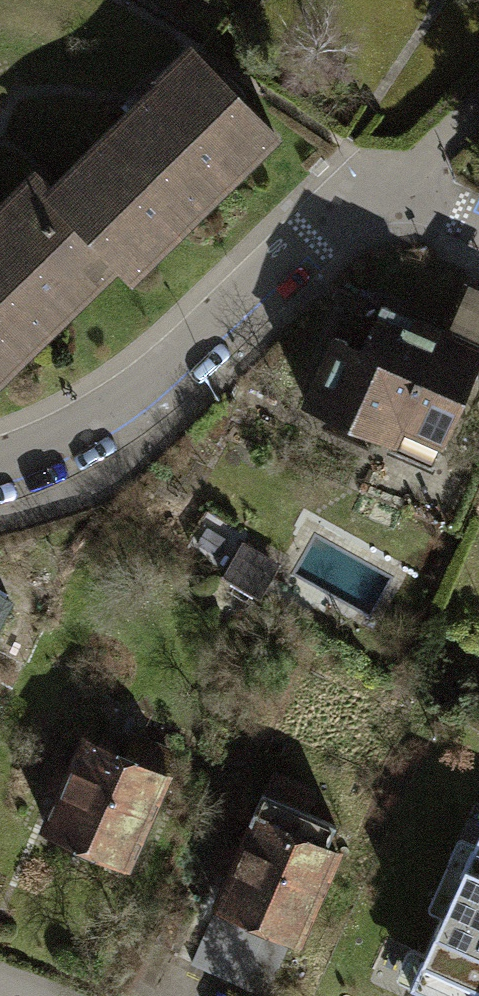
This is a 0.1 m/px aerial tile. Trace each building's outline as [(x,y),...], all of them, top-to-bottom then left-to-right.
[(162,81),(49,191),(105,248),(119,262),(145,237),(156,248),(189,216),(178,204),(230,153),(241,165),(273,134),(236,96),(241,91),(223,72),(216,79),(187,50),(158,78),(162,81)] [(105,248),(49,191),(32,174),(1,204),(5,208),(0,213),(0,354),(47,308),(57,319),(89,287),(77,275),(105,248)] [(446,333),(478,348),(478,293),(466,288),(446,333)] [(478,355),(478,348),(446,333),(378,302),(358,346),(331,334),(301,401),(432,460),(478,355)] [(8,368),(0,360),(0,376),(8,368)] [(237,549),(221,574),(256,596),(272,571),(237,549)] [(9,597),(0,593),(0,612),(9,597)] [(133,737),(123,759),(157,774),(166,752),(133,737)] [(163,777),(157,774),(123,759),(81,740),(67,772),(53,766),(43,789),(56,795),(42,826),(125,862),(163,777)] [(229,871),(216,901),(299,936),(335,850),(323,845),(332,824),(299,810),(307,791),(284,782),(276,800),(256,792),(246,815),(253,818),(240,849),(224,842),(214,865),(229,871)] [(410,986),(433,995),(478,995),(478,846),(475,844),(410,986)] [(209,915),(187,961),(261,995),(263,995),(285,949),(209,915)]
